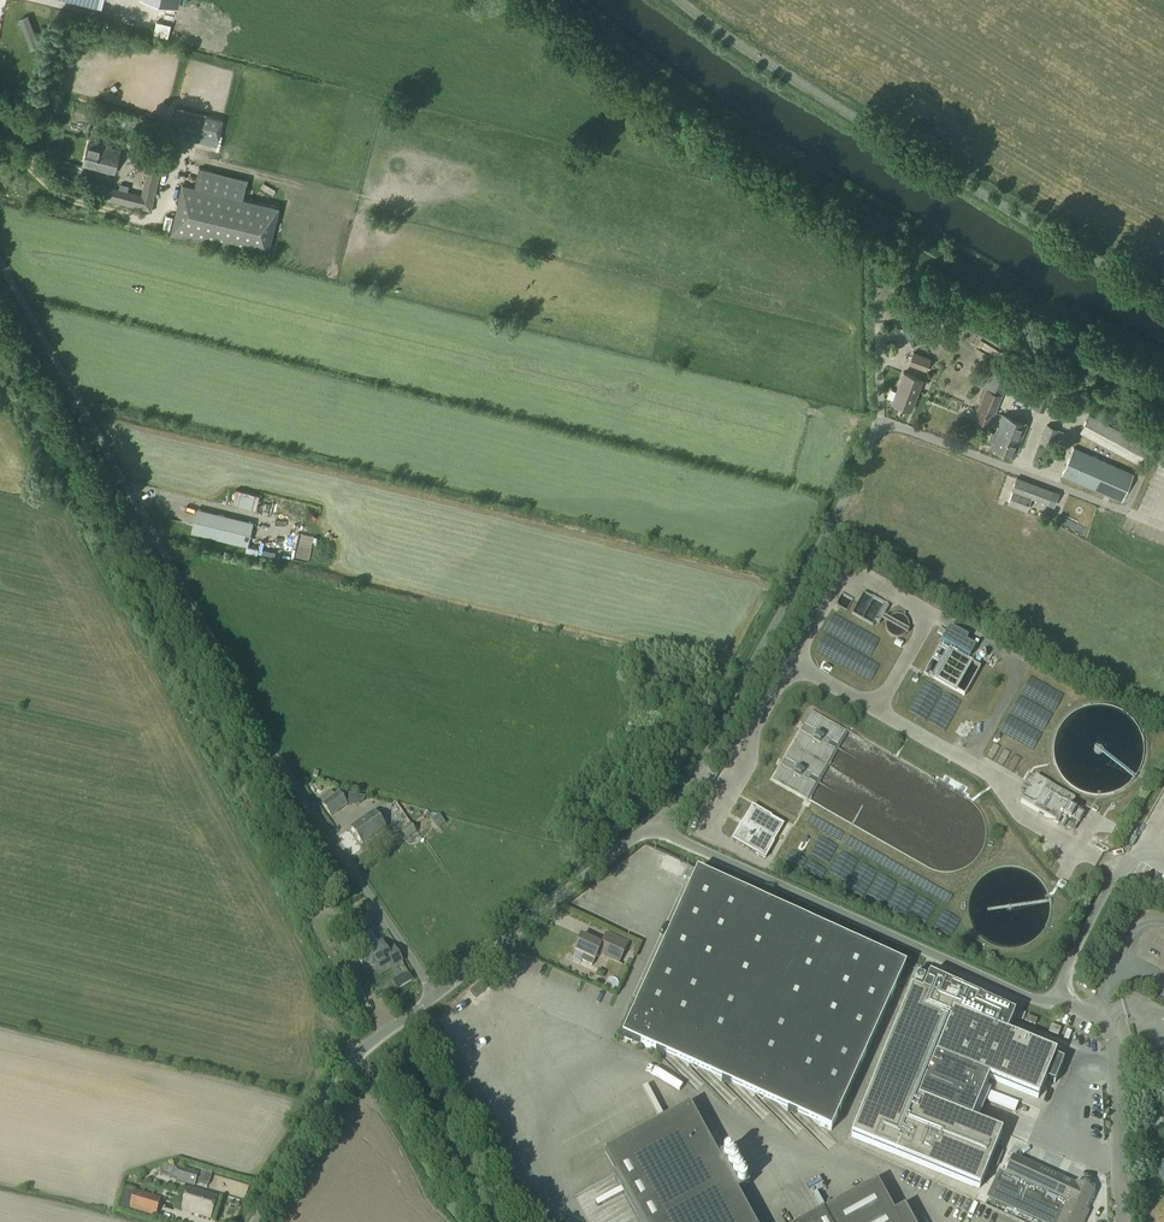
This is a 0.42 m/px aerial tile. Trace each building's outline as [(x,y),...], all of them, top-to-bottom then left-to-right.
[(167,38),(170,25),(156,21),(153,34),(167,38)] [(223,121),(176,109),(172,128),(218,139),(223,121)] [(82,166),(114,174),(120,151),(88,143),(82,166)] [(99,185),(96,197),(107,200),(107,201),(152,212),(161,170),(158,169),(161,156),(137,150),(134,163),(148,167),(141,195),(127,192),(119,190),(110,188),(99,185)] [(171,234),(267,258),(279,208),(183,184),(171,234)] [(901,297),(898,304),(907,307),(909,300),(901,297)] [(899,321),(907,341),(939,328),(931,309),(899,321)] [(909,364),(926,371),(930,359),(913,353),(909,364)] [(974,419),(990,425),(1009,375),(994,369),(974,419)] [(922,380),(903,373),(892,403),(895,404),(895,406),(899,408),(901,407),(911,410),(922,380)] [(1064,389),(1057,409),(1072,415),(1076,403),(1071,401),(1074,392),(1064,389)] [(992,432),(988,441),(992,442),(990,447),(1015,457),(1027,425),(1002,415),(995,433),(992,432)] [(1138,464),(1147,447),(1089,416),(1080,433),(1138,464)] [(1051,447),(1058,430),(1047,426),(1040,443),(1051,447)] [(1073,449),(1062,476),(1120,501),(1132,474),(1073,449)] [(1048,505),(1053,492),(1017,478),(1012,491),(1048,505)] [(191,533),(247,546),(253,523),(197,509),(191,533)] [(869,620),(881,599),(857,585),(845,605),(869,620)] [(966,641),(968,637),(950,627),(941,641),(969,657),(976,647),(966,641)] [(980,668),(940,645),(924,673),(964,696),(980,668)] [(775,770),(808,790),(827,758),(846,725),(813,706),(775,770)] [(1078,823),(1083,815),(1068,807),(1072,798),(1035,777),(1020,802),(1058,824),(1063,815),(1078,823)] [(339,794),(324,805),(332,817),(348,806),(339,794)] [(773,843),(784,825),(754,807),(753,806),(743,825),(741,824),(732,839),(766,858),(774,843),(773,843)] [(363,844),(386,828),(375,811),(351,828),(363,844)] [(438,829),(445,823),(439,815),(431,820),(438,829)] [(411,824),(401,831),(407,840),(417,833),(411,824)] [(688,867),(683,877),(690,880),(694,870),(688,867)] [(819,1126),(830,1132),(905,967),(697,872),(622,1037),(655,1052),(664,1044),(687,1067),(688,1067),(697,1058),(720,1082),(721,1082),(729,1073),(753,1097),(754,1097),(762,1088),(786,1112),(787,1112),(795,1103),(819,1126)] [(335,930),(341,926),(337,920),(332,923),(335,930)] [(366,920),(351,928),(358,941),(359,940),(364,950),(373,968),(378,965),(381,971),(394,963),(395,965),(402,961),(394,948),(387,952),(381,942),(378,944),(371,932),(373,931),(366,920)] [(598,955),(619,964),(628,945),(606,934),(601,946),(580,936),(579,940),(578,939),(575,940),(573,945),(574,947),(575,948),(574,951),(583,955),(580,961),(591,966),(593,960),(595,961),(598,955)] [(404,977),(408,983),(412,981),(410,976),(409,974),(404,977)] [(979,1189),(1002,1134),(971,1121),(988,1078),(1038,1099),(1045,1080),(1054,1083),(1063,1061),(1054,1058),(1056,1054),(1006,1034),(1014,1015),(917,975),(851,1137),(979,1189)] [(1034,1026),(1037,1020),(1027,1016),(1024,1022),(1034,1026)] [(1061,1029),(1051,1025),(1048,1033),(1058,1037),(1061,1029)] [(672,1116),(605,1152),(643,1221),(753,1221),(737,1193),(749,1186),(729,1151),(717,1157),(689,1106),(672,1116)] [(1147,1134),(1163,1138),(1163,1118),(1151,1116),(1147,1134)] [(1146,1152),(1147,1153),(1145,1160),(1157,1162),(1159,1155),(1161,1155),(1163,1142),(1149,1139),(1146,1152)] [(987,1198),(1040,1221),(1084,1221),(1088,1213),(1086,1211),(1089,1204),(1094,1193),(1076,1184),(1075,1186),(1072,1184),(1047,1173),(1013,1157),(1005,1174),(999,1171),(987,1198)] [(181,1168),(176,1180),(194,1186),(198,1173),(181,1168)] [(905,1207),(893,1213),(876,1182),(804,1221),(913,1221),(905,1207)] [(217,1196),(189,1188),(181,1210),(211,1219),(217,1196)] [(135,1190),(130,1209),(156,1217),(162,1199),(135,1190)]
